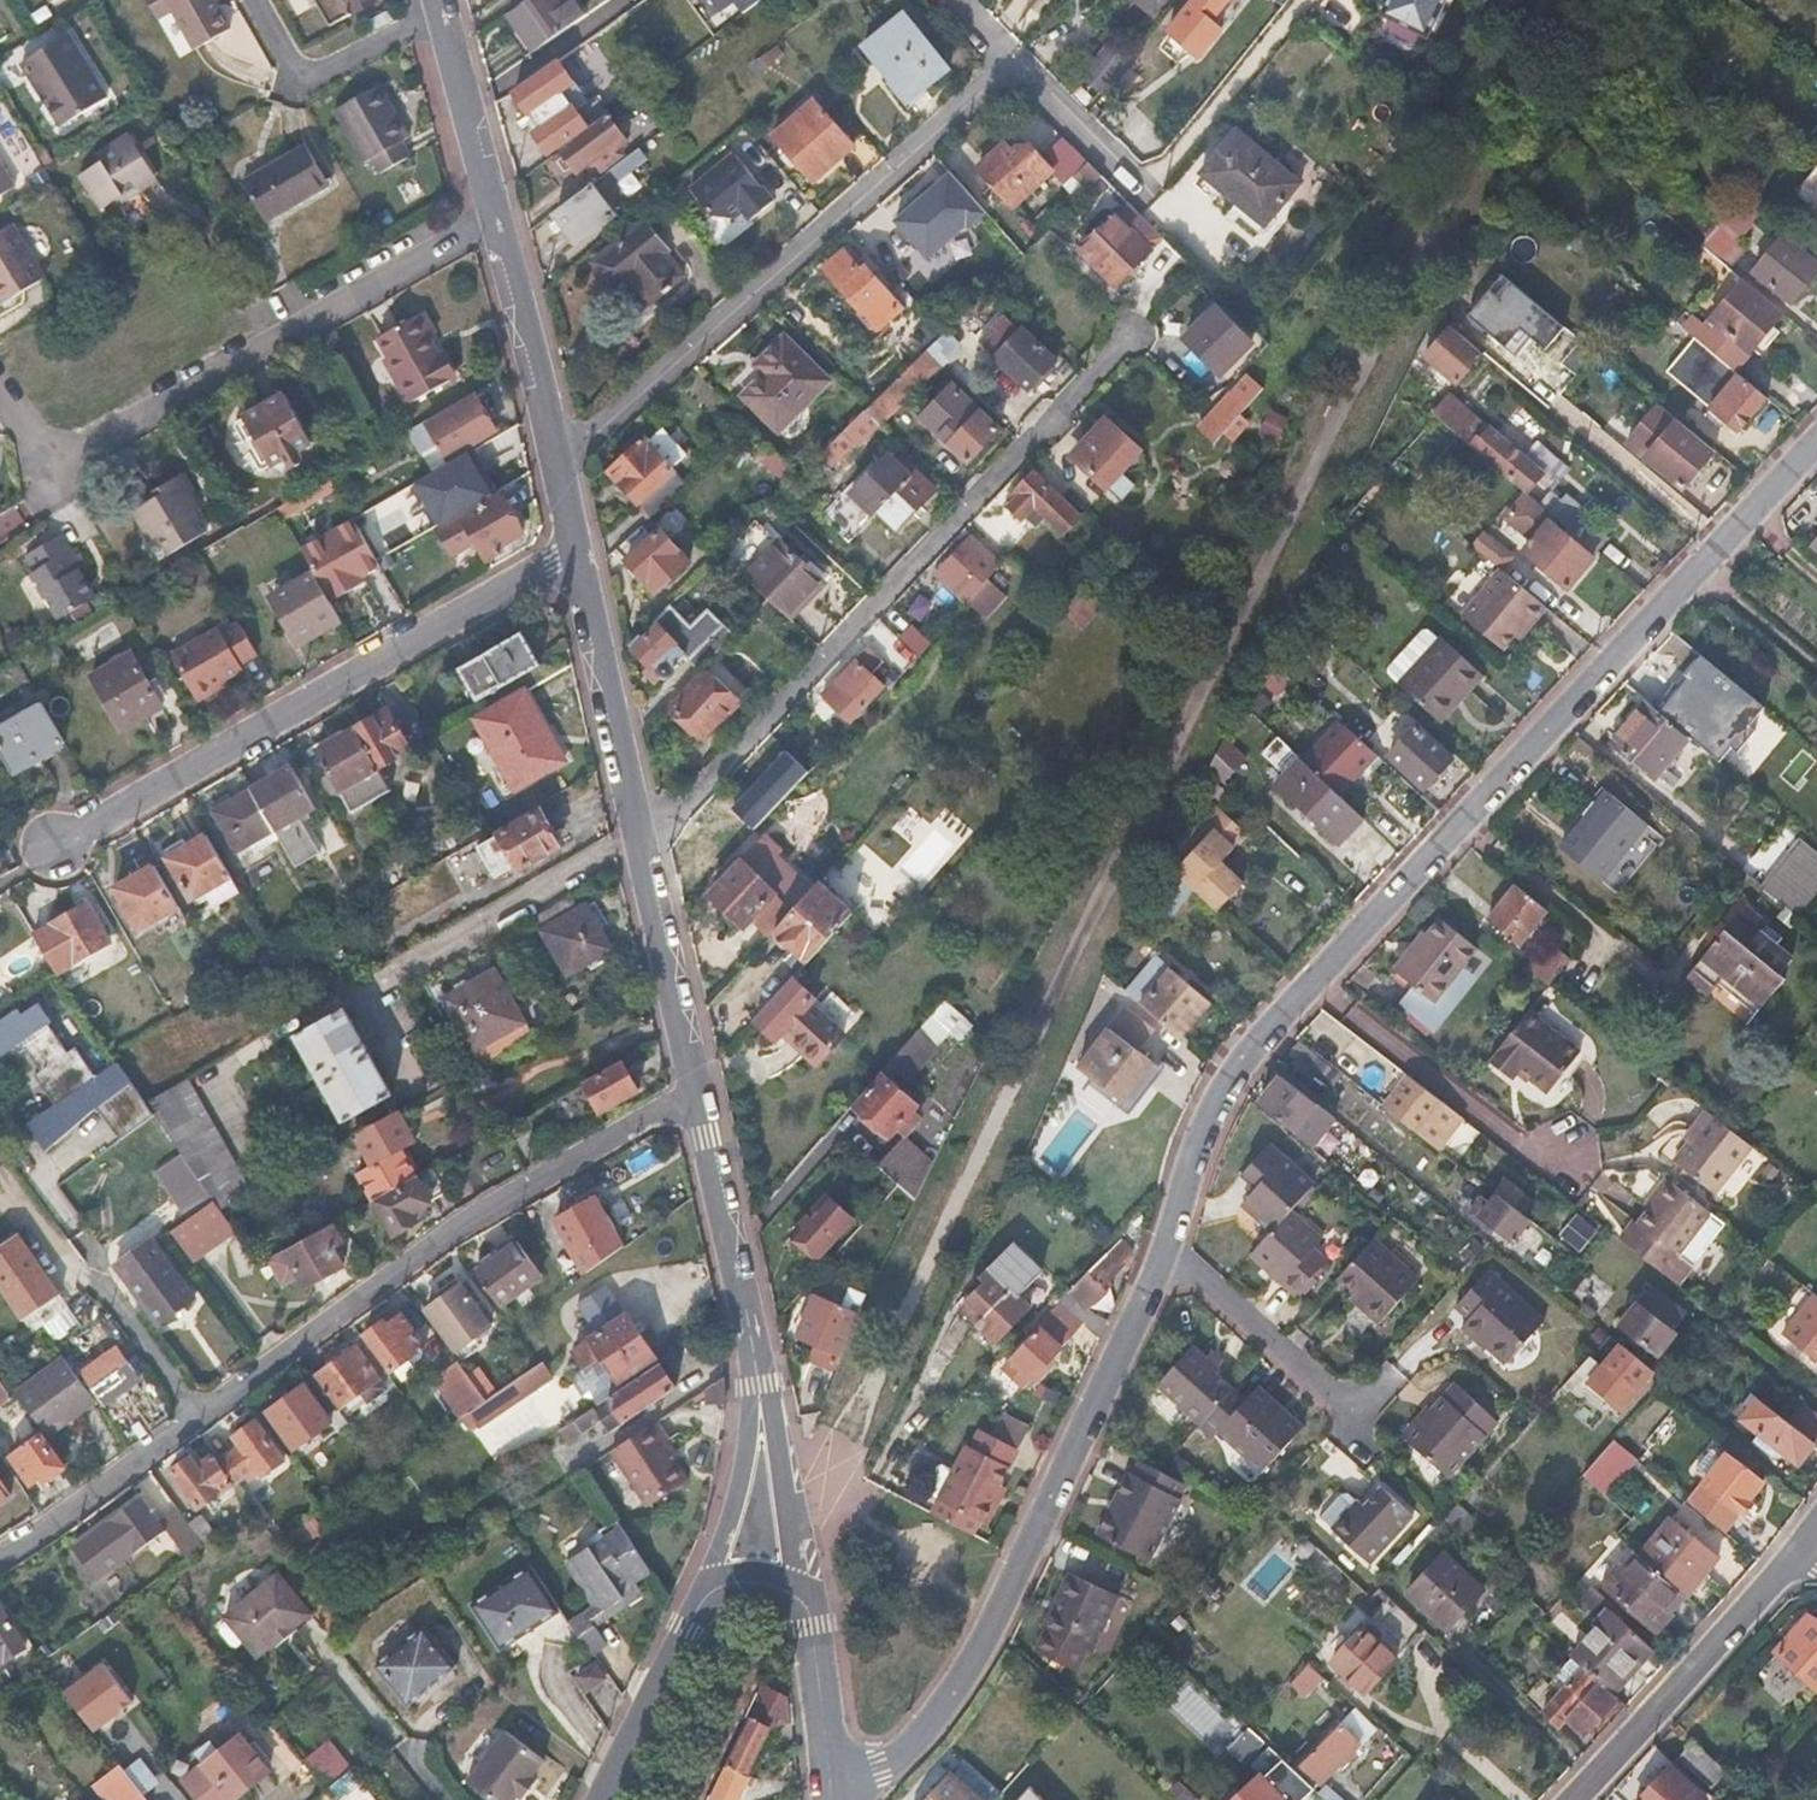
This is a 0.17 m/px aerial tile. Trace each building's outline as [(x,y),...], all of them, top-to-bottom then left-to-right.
[(216,0),(158,0),(166,14),(177,8),(199,49),(232,30),(216,0)] [(378,0),(323,0),(335,23),(378,1),(378,0)] [(534,53),(587,16),(577,0),(528,0),(509,13),(534,53)] [(743,13),(760,0),(733,0),(743,13)] [(1158,12),(1167,0),(1141,0),(1158,12)] [(1248,0),(1198,0),(1177,27),(1207,52),(1248,0)] [(1450,0),(1384,0),(1377,16),(1430,40),(1450,0)] [(951,71),(907,16),(866,48),(911,103),(951,71)] [(109,100),(69,36),(23,64),(63,129),(109,100)] [(778,46),(759,62),(775,81),(794,65),(778,46)] [(1108,88),(1129,60),(1114,48),(1092,76),(1108,88)] [(411,135),(381,82),(336,108),(367,161),(375,158),(382,171),(412,153),(404,139),(411,135)] [(589,105),(574,83),(530,115),(541,132),(535,135),(550,156),(588,128),(578,113),(589,105)] [(854,145),(816,101),(775,136),(813,181),(854,145)] [(1118,138),(1130,149),(1151,122),(1154,118),(1142,109),(1118,138)] [(609,116),(562,151),(565,154),(555,162),(565,175),(574,167),(578,172),(594,160),(602,171),(622,155),(619,149),(628,142),(609,116)] [(1301,183),(1239,131),(1204,174),(1238,203),(1245,197),(1273,219),(1301,183)] [(110,216),(126,206),(163,184),(139,142),(106,162),(109,169),(91,181),(88,176),(84,179),(110,216)] [(329,182),(306,143),(242,178),(266,219),(329,182)] [(1005,145),(1000,150),(1016,167),(1019,165),(1038,184),(1052,170),(1031,146),(1016,158),(1005,145)] [(1090,189),(1103,176),(1074,146),(1061,159),(1090,189)] [(639,148),(610,171),(617,180),(646,157),(639,148)] [(1016,167),(1000,150),(981,167),(1016,205),(1038,184),(1019,165),(1016,167)] [(734,151),(692,185),(713,211),(706,216),(727,242),(776,203),(734,151)] [(0,161),(0,198),(17,188),(0,161)] [(950,172),(895,221),(931,261),(986,211),(950,172)] [(163,184),(126,206),(131,212),(166,190),(163,184)] [(614,217),(593,188),(558,216),(579,245),(614,217)] [(1711,236),(1704,244),(1718,256),(1761,208),(1747,196),(1740,204),(1711,236)] [(1704,228),(1711,236),(1740,204),(1731,197),(1704,228)] [(684,213),(672,198),(594,265),(617,293),(631,282),(651,304),(684,276),(665,254),(668,250),(657,236),(684,213)] [(1165,238),(1143,215),(1129,202),(1082,249),(1117,285),(1165,238)] [(0,234),(0,302),(6,311),(50,286),(13,226),(0,234)] [(1816,272),(1816,260),(1786,235),(1756,272),(1794,301),(1816,272)] [(1718,256),(1704,244),(1695,255),(1728,283),(1738,273),(1718,256)] [(863,273),(844,253),(826,269),(884,335),(908,314),(868,268),(863,273)] [(1695,317),(1686,327),(1697,336),(1730,365),(1736,369),(1785,313),(1746,280),(1706,326),(1695,317)] [(991,307),(982,297),(954,324),(965,334),(991,307)] [(1563,322),(1541,304),(1532,315),(1553,334),(1563,322)] [(1251,344),(1219,311),(1189,339),(1222,373),(1251,344)] [(381,342),(392,359),(404,380),(401,382),(414,404),(457,380),(443,355),(439,358),(429,340),(438,334),(427,315),(381,342)] [(916,337),(928,350),(947,331),(934,318),(916,337)] [(1563,322),(1553,334),(1550,337),(1586,368),(1599,353),(1563,322)] [(1485,354),(1452,327),(1426,357),(1459,384),(1485,354)] [(1057,363),(1023,330),(996,357),(1031,390),(1057,363)] [(1716,381),(1730,365),(1697,336),(1683,353),(1716,381)] [(827,384),(786,339),(758,365),(767,375),(746,397),(779,431),(827,384)] [(884,424),(943,364),(928,350),(872,406),(869,408),(882,421),(884,424)] [(404,380),(392,359),(388,361),(401,382),(404,380)] [(1740,429),(1768,397),(1740,373),(1713,406),(1740,429)] [(1214,442),(1262,389),(1250,378),(1232,397),(1230,395),(1201,429),(1214,442)] [(921,415),(950,444),(981,413),(953,384),(921,415)] [(287,394),(245,418),(273,467),(287,459),(290,464),(291,465),(292,466),(293,466),(294,467),(295,467),(296,467),(297,467),(298,467),(299,466),(300,466),(301,465),(301,464),(302,464),(303,463),(303,462),(304,461),(304,460),(304,459),(304,458),(303,457),(303,456),(301,451),(315,444),(287,394)] [(1527,491),(1542,473),(1452,396),(1436,414),(1439,416),(1527,491)] [(428,420),(412,430),(426,454),(442,445),(450,458),(496,432),(478,398),(431,425),(428,420)] [(1521,404),(1511,418),(1536,437),(1547,423),(1521,404)] [(1683,486),(1715,449),(1678,419),(1660,404),(1629,440),(1683,486)] [(1272,407),(1257,429),(1277,442),(1291,420),(1272,407)] [(860,444),(882,421),(869,408),(846,431),(857,442),(860,444)] [(981,413),(950,444),(969,464),(999,432),(981,413)] [(1138,453),(1109,423),(1075,458),(1113,496),(1133,477),(1125,468),(1138,453)] [(846,431),(822,455),(834,467),(857,442),(846,431)] [(621,486),(650,521),(687,487),(645,440),(615,467),(627,482),(621,486)] [(786,478),(795,468),(775,448),(765,458),(786,478)] [(913,476),(892,455),(852,494),(874,515),(879,511),(898,531),(937,490),(918,471),(913,476)] [(610,472),(621,486),(627,482),(615,467),(610,472)] [(1080,518),(1034,473),(1004,504),(1022,522),(1027,517),(1036,527),(1043,521),(1061,538),(1080,518)] [(181,474),(175,476),(186,495),(191,491),(181,474)] [(186,495),(175,476),(124,506),(145,543),(154,538),(163,555),(201,534),(191,516),(181,497),(186,495)] [(1507,517),(1534,540),(1524,551),(1568,588),(1594,557),(1551,521),(1556,515),(1555,514),(1527,492),(1527,491),(1505,516),(1507,517)] [(524,534),(501,494),(441,528),(454,549),(474,537),(488,561),(503,552),(501,548),(524,534)] [(181,497),(191,516),(196,513),(186,495),(181,497)] [(1566,502),(1555,514),(1556,515),(1580,536),(1597,550),(1608,538),(1566,502)] [(640,530),(618,549),(632,564),(629,567),(641,582),(644,579),(658,593),(690,564),(662,531),(650,541),(640,530)] [(58,618),(90,599),(79,581),(84,579),(78,569),(88,564),(77,546),(72,549),(63,533),(25,555),(35,570),(31,573),(58,618)] [(1492,536),(1480,551),(1484,555),(1499,567),(1500,568),(1502,570),(1515,555),(1492,536)] [(770,599),(792,621),(824,585),(780,541),(746,576),(770,599)] [(967,604),(984,586),(968,571),(954,557),(936,575),(967,604)] [(984,586),(993,577),(977,562),(968,571),(984,586)] [(1532,623),(1546,606),(1502,570),(1500,568),(1461,614),(1501,648),(1514,634),(1527,619),(1532,623)] [(79,581),(90,599),(94,597),(84,579),(79,581)] [(325,625),(341,616),(322,582),(279,605),(298,641),(317,630),(320,634),(328,629),(325,625)] [(1110,610),(1085,587),(1064,611),(1089,633),(1110,610)] [(684,657),(700,672),(736,635),(709,609),(693,626),(672,605),(654,623),(659,628),(646,641),(641,636),(631,646),(652,668),(647,673),(655,682),(660,677),(669,677),(673,674),(673,668),(684,657)] [(1520,638),(1532,623),(1527,619),(1514,634),(1520,638)] [(245,663),(260,655),(240,620),(226,629),(222,624),(176,650),(201,695),(212,697),(221,691),(219,687),(232,680),(249,670),(245,663)] [(1441,642),(1427,629),(1388,670),(1402,684),(1400,686),(1443,725),(1486,677),(1444,639),(1441,642)] [(481,701),(544,665),(525,632),(462,669),(481,701)] [(1301,665),(1276,642),(1267,659),(1289,679),(1301,665)] [(881,661),(868,649),(825,696),(852,721),(884,686),(871,673),(881,661)] [(162,707),(134,653),(92,676),(122,730),(162,707)] [(1674,709),(1734,757),(1741,747),(1748,752),(1767,732),(1760,725),(1774,707),(1712,654),(1693,674),(1700,680),(1674,709)] [(1267,659),(1258,676),(1279,694),(1291,680),(1289,679),(1267,659)] [(703,738),(738,703),(705,672),(671,707),(703,738)] [(234,684),(232,680),(219,687),(221,691),(234,684)] [(517,789),(559,765),(543,736),(550,731),(528,692),(478,720),(517,789)] [(1690,735),(1650,701),(1615,744),(1655,778),(1682,745),(1690,735)] [(0,728),(0,749),(14,773),(66,743),(43,704),(0,728)] [(390,711),(358,730),(380,770),(400,759),(398,753),(410,746),(390,711)] [(1455,790),(1473,771),(1455,755),(1452,757),(1417,726),(1390,758),(1425,789),(1439,775),(1455,790)] [(1368,776),(1382,761),(1344,727),(1341,731),(1336,727),(1310,755),(1321,765),(1314,772),(1339,796),(1361,770),(1368,776)] [(353,814),(393,791),(380,770),(358,730),(321,752),(353,814)] [(543,736),(559,765),(566,761),(550,731),(543,736)] [(1690,735),(1682,745),(1694,754),(1702,745),(1690,735)] [(1225,740),(1210,769),(1224,783),(1245,760),(1225,740)] [(730,808),(752,830),(807,772),(785,750),(730,808)] [(277,831),(297,867),(321,854),(302,818),(317,809),(293,768),(254,790),(277,831)] [(1341,822),(1353,810),(1339,796),(1314,772),(1303,784),(1292,774),(1279,788),(1337,843),(1349,831),(1341,822)] [(277,831),(254,790),(234,801),(238,809),(221,819),(239,853),(277,831)] [(1605,878),(1650,823),(1611,790),(1566,845),(1605,878)] [(238,809),(234,801),(216,812),(221,819),(238,809)] [(1216,804),(1164,860),(1172,867),(1196,890),(1220,911),(1245,884),(1222,863),(1235,849),(1234,847),(1247,833),(1216,804)] [(543,812),(479,847),(497,878),(518,866),(521,870),(560,848),(553,835),(555,834),(543,812)] [(1799,917),(1816,896),(1816,839),(1788,815),(1741,870),(1799,917)] [(193,901),(234,877),(209,835),(189,847),(192,854),(173,866),(193,901)] [(754,920),(773,936),(775,934),(812,893),(776,859),(779,855),(764,841),(713,897),(746,928),(754,920)] [(169,859),(173,866),(192,854),(189,847),(169,859)] [(141,931),(180,908),(156,866),(118,889),(141,931)] [(1196,890),(1172,867),(1164,874),(1169,879),(1144,910),(1163,926),(1196,890)] [(775,934),(808,965),(818,953),(841,927),(853,913),(821,883),(812,893),(775,934)] [(1518,946),(1546,912),(1516,886),(1487,922),(1518,946)] [(581,911),(573,897),(537,918),(570,973),(613,949),(600,925),(596,926),(585,908),(581,911)] [(76,922),(93,912),(89,904),(71,914),(76,922)] [(1782,938),(1744,907),(1687,973),(1708,992),(1725,973),(1760,1004),(1781,979),(1777,975),(1789,960),(1775,948),(1782,938)] [(54,969),(57,974),(112,943),(93,912),(76,922),(71,914),(35,935),(54,969)] [(851,936),(863,923),(853,913),(841,927),(851,936)] [(1399,1005),(1426,1027),(1469,973),(1462,967),(1476,948),(1440,919),(1396,973),(1413,988),(1399,1005)] [(1548,943),(1527,970),(1548,986),(1569,960),(1548,943)] [(1173,971),(1142,1006),(1179,1039),(1209,1004),(1173,971)] [(526,1021),(500,972),(447,1001),(475,1051),(526,1021)] [(1469,973),(1426,1027),(1434,1033),(1477,980),(1469,973)] [(793,981),(753,1024),(775,1044),(777,1042),(782,1036),(819,1070),(851,1035),(793,981)] [(0,1014),(0,1051),(51,1016),(38,997),(22,1008),(18,1002),(0,1014)] [(1121,1004),(1103,1027),(1108,1030),(1075,1072),(1127,1113),(1161,1070),(1139,1053),(1156,1031),(1121,1004)] [(326,1083),(331,1090),(349,1121),(396,1095),(345,1008),(298,1035),(318,1070),(322,1076),(326,1083)] [(1528,1012),(1490,1058),(1511,1075),(1516,1070),(1519,1066),(1531,1075),(1550,1089),(1578,1053),(1528,1012)] [(50,1018),(23,1038),(43,1065),(38,1068),(60,1097),(99,1068),(79,1040),(71,1046),(50,1018)] [(782,1036),(777,1042),(814,1076),(819,1070),(782,1036)] [(1288,1057),(1307,1073),(1319,1057),(1300,1041),(1288,1057)] [(909,1045),(882,1075),(884,1077),(858,1108),(890,1139),(918,1107),(892,1083),(902,1071),(901,1068),(916,1051),(909,1045)] [(1331,1092),(1344,1076),(1319,1057),(1307,1073),(1331,1092)] [(115,1058),(25,1122),(41,1143),(130,1079),(115,1058)] [(639,1089),(624,1062),(586,1083),(601,1111),(639,1089)] [(1519,1066),(1516,1070),(1529,1079),(1531,1075),(1519,1066)] [(322,1076),(318,1070),(303,1079),(306,1086),(322,1076)] [(1420,1135),(1446,1102),(1406,1070),(1380,1104),(1420,1135)] [(1315,1147),(1338,1119),(1283,1075),(1282,1077),(1277,1073),(1266,1087),(1271,1091),(1260,1104),(1315,1147)] [(255,1190),(190,1079),(147,1104),(199,1179),(214,1201),(216,1204),(220,1210),(255,1190)] [(309,1102),(331,1090),(326,1083),(305,1094),(309,1102)] [(405,1184),(435,1167),(418,1138),(402,1109),(357,1133),(374,1162),(388,1154),(405,1184)] [(1752,1147),(1729,1129),(1706,1111),(1691,1130),(1696,1134),(1688,1144),(1673,1163),(1714,1196),(1752,1147)] [(1683,1140),(1688,1144),(1696,1134),(1691,1130),(1683,1140)] [(1287,1214),(1315,1182),(1267,1143),(1240,1175),(1254,1187),(1243,1200),(1275,1227),(1287,1214)] [(887,1152),(874,1165),(898,1187),(910,1173),(887,1152)] [(433,1200),(448,1191),(435,1167),(405,1184),(376,1200),(394,1234),(419,1221),(417,1213),(434,1203),(433,1200)] [(898,1187),(914,1201),(922,1184),(910,1173),(898,1187)] [(1651,1206),(1672,1179),(1667,1175),(1646,1203),(1651,1206)] [(214,1201),(199,1179),(172,1198),(187,1220),(214,1201)] [(1624,1241),(1678,1284),(1691,1266),(1687,1262),(1722,1219),(1672,1179),(1651,1206),(1624,1241)] [(1508,1181),(1497,1196),(1511,1207),(1522,1193),(1508,1181)] [(1513,1242),(1522,1230),(1529,1221),(1511,1207),(1497,1196),(1489,1204),(1483,1200),(1478,1206),(1484,1211),(1480,1217),(1493,1228),(1513,1242)] [(821,1258),(854,1222),(828,1197),(794,1234),(821,1258)] [(595,1220),(603,1214),(593,1199),(585,1204),(595,1220)] [(190,1252),(230,1224),(220,1210),(216,1204),(176,1232),(190,1252)] [(587,1272),(624,1246),(603,1214),(595,1220),(585,1204),(554,1226),(587,1272)] [(1489,1233),(1493,1228),(1480,1217),(1484,1211),(1478,1206),(1469,1217),(1489,1233)] [(1576,1212),(1558,1234),(1580,1252),(1598,1230),(1576,1212)] [(1316,1239),(1287,1214),(1275,1227),(1248,1257),(1292,1294),(1319,1263),(1306,1251),(1316,1239)] [(1568,1265),(1574,1257),(1529,1221),(1522,1230),(1568,1265)] [(345,1243),(335,1223),(269,1260),(282,1284),(301,1275),(307,1286),(345,1267),(336,1249),(345,1243)] [(69,1307),(18,1235),(0,1249),(0,1278),(2,1277),(40,1329),(44,1326),(69,1307)] [(1123,1237),(1059,1302),(1083,1325),(1100,1341),(1110,1320),(1100,1312),(1095,1301),(1113,1281),(1109,1277),(1118,1268),(1117,1266),(1134,1247),(1123,1237)] [(1416,1278),(1373,1238),(1338,1276),(1353,1290),(1365,1302),(1361,1306),(1377,1321),(1416,1278)] [(132,1285),(167,1259),(154,1241),(119,1266),(132,1285)] [(521,1242),(477,1273),(500,1305),(542,1275),(521,1242)] [(974,1319),(980,1326),(1013,1292),(1010,1289),(1034,1265),(1013,1245),(980,1277),(985,1283),(969,1299),(981,1312),(974,1319)] [(194,1297),(167,1259),(132,1285),(160,1323),(194,1297)] [(1013,1292),(980,1326),(996,1343),(1031,1309),(1020,1298),(1043,1274),(1034,1265),(1010,1289),(1013,1292)] [(1543,1318),(1487,1269),(1455,1305),(1468,1318),(1463,1325),(1505,1362),(1543,1318)] [(0,1278),(0,1283),(22,1314),(35,1333),(40,1329),(2,1277),(0,1278)] [(491,1326),(462,1285),(427,1310),(456,1351),(491,1326)] [(1651,1287),(1638,1304),(1622,1326),(1658,1353),(1674,1331),(1672,1329),(1685,1312),(1653,1288),(1651,1287)] [(1349,1296),(1361,1306),(1365,1302),(1353,1290),(1349,1296)] [(843,1358),(843,1357),(867,1297),(855,1291),(847,1308),(817,1295),(798,1339),(817,1347),(811,1361),(833,1371),(839,1357),(843,1358)] [(1813,1292),(1782,1331),(1816,1359),(1816,1295),(1813,1292)] [(961,1307),(974,1319),(981,1312),(969,1299),(961,1307)] [(603,1389),(610,1397),(657,1366),(652,1358),(655,1354),(628,1313),(626,1314),(617,1302),(587,1322),(595,1334),(575,1349),(586,1368),(558,1386),(573,1408),(603,1389)] [(1083,1325),(1059,1302),(1030,1333),(1035,1338),(998,1379),(1017,1397),(1032,1380),(1083,1325)] [(91,1330),(73,1305),(69,1307),(44,1326),(61,1351),(71,1344),(79,1355),(85,1351),(82,1346),(86,1342),(83,1337),(91,1330)] [(390,1325),(386,1320),(367,1334),(393,1370),(426,1347),(405,1315),(390,1325)] [(595,1334),(587,1322),(566,1335),(575,1349),(595,1334)] [(1623,1408),(1654,1369),(1610,1335),(1576,1372),(1623,1408)] [(360,1346),(317,1377),(339,1409),(369,1387),(376,1396),(388,1388),(360,1346)] [(1151,1391),(1194,1431),(1225,1397),(1207,1380),(1212,1375),(1215,1367),(1205,1358),(1199,1365),(1186,1353),(1151,1391)] [(51,1435),(98,1400),(65,1356),(19,1390),(21,1393),(51,1435)] [(434,1379),(462,1418),(473,1411),(488,1400),(459,1360),(434,1379)] [(142,1380),(130,1361),(95,1388),(108,1404),(142,1380)] [(676,1386),(662,1362),(657,1366),(610,1397),(595,1407),(601,1417),(609,1429),(676,1386)] [(542,1363),(491,1398),(501,1413),(552,1377),(542,1363)] [(0,1407),(15,1398),(0,1377),(0,1406),(0,1407)] [(339,1409),(317,1377),(269,1411),(295,1449),(334,1421),(330,1415),(339,1409)] [(1456,1383),(1431,1410),(1404,1439),(1446,1478),(1497,1422),(1456,1383)] [(1225,1397),(1194,1431),(1198,1434),(1202,1430),(1211,1438),(1216,1432),(1262,1471),(1300,1427),(1254,1387),(1239,1404),(1229,1393),(1225,1397)] [(1816,1439),(1816,1411),(1805,1402),(1789,1421),(1752,1392),(1743,1403),(1749,1408),(1741,1419),(1759,1433),(1754,1441),(1769,1452),(1775,1446),(1798,1463),(1816,1439)] [(488,1400),(473,1411),(483,1425),(501,1413),(491,1398),(488,1400)] [(568,1424),(573,1432),(578,1428),(581,1431),(601,1417),(595,1407),(568,1424)] [(1404,1439),(1431,1410),(1426,1407),(1400,1435),(1404,1439)] [(218,1433),(206,1442),(216,1454),(236,1482),(237,1483),(259,1468),(264,1475),(285,1459),(257,1421),(236,1437),(243,1446),(233,1453),(218,1433)] [(689,1479),(655,1423),(615,1449),(650,1504),(689,1479)] [(568,1424),(537,1444),(543,1452),(573,1432),(568,1424)] [(984,1523),(994,1503),(989,1500),(997,1482),(1013,1448),(976,1430),(967,1447),(963,1446),(952,1470),(941,1465),(933,1466),(923,1487),(927,1495),(984,1523)] [(1202,1430),(1198,1434),(1207,1442),(1211,1438),(1202,1430)] [(16,1455),(28,1474),(40,1467),(45,1474),(49,1479),(67,1465),(45,1435),(16,1455)] [(1635,1457),(1613,1439),(1583,1473),(1605,1492),(1618,1477),(1635,1457)] [(1687,1500),(1724,1530),(1740,1510),(1739,1509),(1748,1496),(1750,1498),(1763,1480),(1726,1452),(1687,1500)] [(236,1482),(216,1454),(200,1465),(192,1456),(173,1470),(200,1507),(236,1482)] [(1157,1471),(1139,1462),(1132,1475),(1128,1473),(1097,1537),(1148,1563),(1180,1499),(1176,1497),(1183,1483),(1157,1471)] [(40,1467),(28,1474),(34,1482),(45,1474),(40,1467)] [(13,1495),(0,1473),(0,1503),(13,1495)] [(1618,1477),(1605,1492),(1633,1516),(1646,1501),(1618,1477)] [(989,1500),(994,1503),(1002,1485),(997,1482),(989,1500)] [(1412,1515),(1382,1486),(1364,1506),(1349,1492),(1337,1495),(1318,1516),(1370,1563),(1412,1515)] [(168,1530),(143,1496),(107,1521),(109,1524),(92,1536),(115,1565),(131,1553),(133,1556),(168,1530)] [(1739,1509),(1740,1510),(1744,1513),(1754,1501),(1750,1498),(1748,1496),(1739,1509)] [(204,1515),(190,1523),(207,1547),(220,1538),(204,1515)] [(329,1530),(319,1516),(299,1529),(310,1545),(329,1530)] [(1685,1594),(1687,1596),(1720,1555),(1671,1516),(1641,1553),(1685,1594)] [(640,1587),(656,1577),(622,1525),(589,1545),(593,1552),(569,1568),(592,1602),(599,1597),(610,1614),(644,1593),(640,1587)] [(1331,1585),(1343,1572),(1305,1537),(1293,1551),(1331,1585)] [(1685,1594),(1641,1553),(1638,1550),(1624,1565),(1621,1563),(1604,1581),(1656,1629),(1672,1614),(1669,1611),(1685,1594)] [(1483,1589),(1446,1555),(1409,1594),(1446,1629),(1483,1589)] [(563,1611),(533,1564),(472,1603),(503,1650),(563,1611)] [(1089,1652),(1115,1598),(1067,1574),(1040,1628),(1089,1652)] [(309,1616),(276,1576),(224,1618),(226,1623),(217,1630),(218,1636),(226,1648),(234,1650),(243,1644),(256,1659),(273,1645),(277,1649),(295,1635),(291,1630),(309,1616)] [(334,1578),(318,1588),(323,1595),(338,1583),(334,1578)] [(648,1599),(644,1593),(610,1614),(614,1621),(648,1599)] [(591,1617),(600,1631),(614,1621),(610,1614),(599,1597),(592,1602),(598,1613),(591,1617)] [(1423,1630),(1389,1597),(1332,1660),(1367,1692),(1423,1630)] [(2,1607),(0,1608),(0,1662),(26,1647),(2,1607)] [(1609,1690),(1649,1645),(1609,1609),(1597,1622),(1600,1626),(1573,1657),(1609,1690)] [(574,1628),(596,1661),(600,1659),(612,1651),(600,1631),(591,1617),(574,1628)] [(1777,1652),(1816,1691),(1816,1624),(1809,1617),(1777,1652)] [(457,1667),(425,1627),(377,1665),(408,1705),(457,1667)] [(100,1652),(59,1682),(96,1732),(136,1702),(100,1652)] [(1585,1733),(1618,1698),(1609,1690),(1573,1657),(1557,1673),(1569,1684),(1556,1699),(1543,1688),(1530,1700),(1557,1727),(1566,1718),(1585,1733)] [(1324,1675),(1309,1661),(1294,1677),(1309,1691),(1324,1675)] [(610,1684),(601,1669),(584,1679),(593,1695),(610,1684)] [(1323,1681),(1312,1692),(1337,1716),(1348,1705),(1323,1681)] [(761,1695),(759,1691),(748,1715),(753,1719),(732,1761),(751,1771),(771,1727),(786,1719),(789,1713),(787,1694),(761,1695)] [(1318,1783),(1359,1743),(1340,1724),(1300,1765),(1318,1783)] [(1263,1742),(1248,1728),(1228,1750),(1243,1763),(1263,1742)] [(545,1760),(506,1731),(468,1781),(494,1799),(515,1799),(519,1794),(525,1798),(538,1780),(533,1776),(545,1760)] [(241,1735),(204,1764),(232,1799),(269,1770),(241,1735)] [(328,1735),(302,1756),(324,1784),(351,1763),(328,1735)] [(1694,1742),(1679,1758),(1714,1788),(1728,1772),(1694,1742)] [(1313,1788),(1269,1748),(1260,1757),(1262,1770),(1290,1799),(1302,1799),(1313,1788)] [(751,1771),(732,1761),(716,1795),(710,1796),(708,1799),(742,1799),(754,1773),(751,1771)] [(190,1776),(208,1799),(232,1799),(204,1764),(190,1776)] [(122,1765),(95,1785),(107,1799),(149,1799),(122,1765)] [(1638,1799),(1706,1799),(1707,1799),(1670,1767),(1638,1799)] [(924,1799),(981,1799),(949,1771),(924,1799)] [(190,1776),(186,1779),(202,1799),(208,1799),(190,1776)] [(1261,1777),(1236,1799),(1283,1799),(1261,1777)] [(1175,1799),(1196,1799),(1177,1782),(1167,1793),(1175,1799)] [(1027,1788),(1016,1799),(1039,1799),(1027,1788)]
